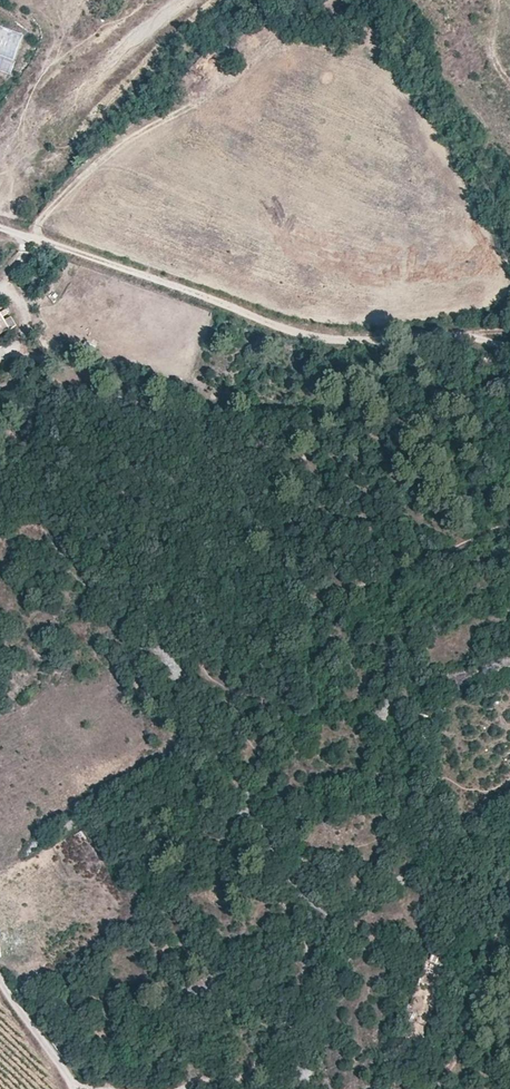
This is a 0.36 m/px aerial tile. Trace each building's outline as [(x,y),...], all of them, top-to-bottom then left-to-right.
[(0,25),(0,26),(0,66),(10,70),(25,35),(0,25)] [(10,329),(0,311),(0,334),(10,329)] [(434,951),(430,961),(445,967),(450,957),(434,951)]
